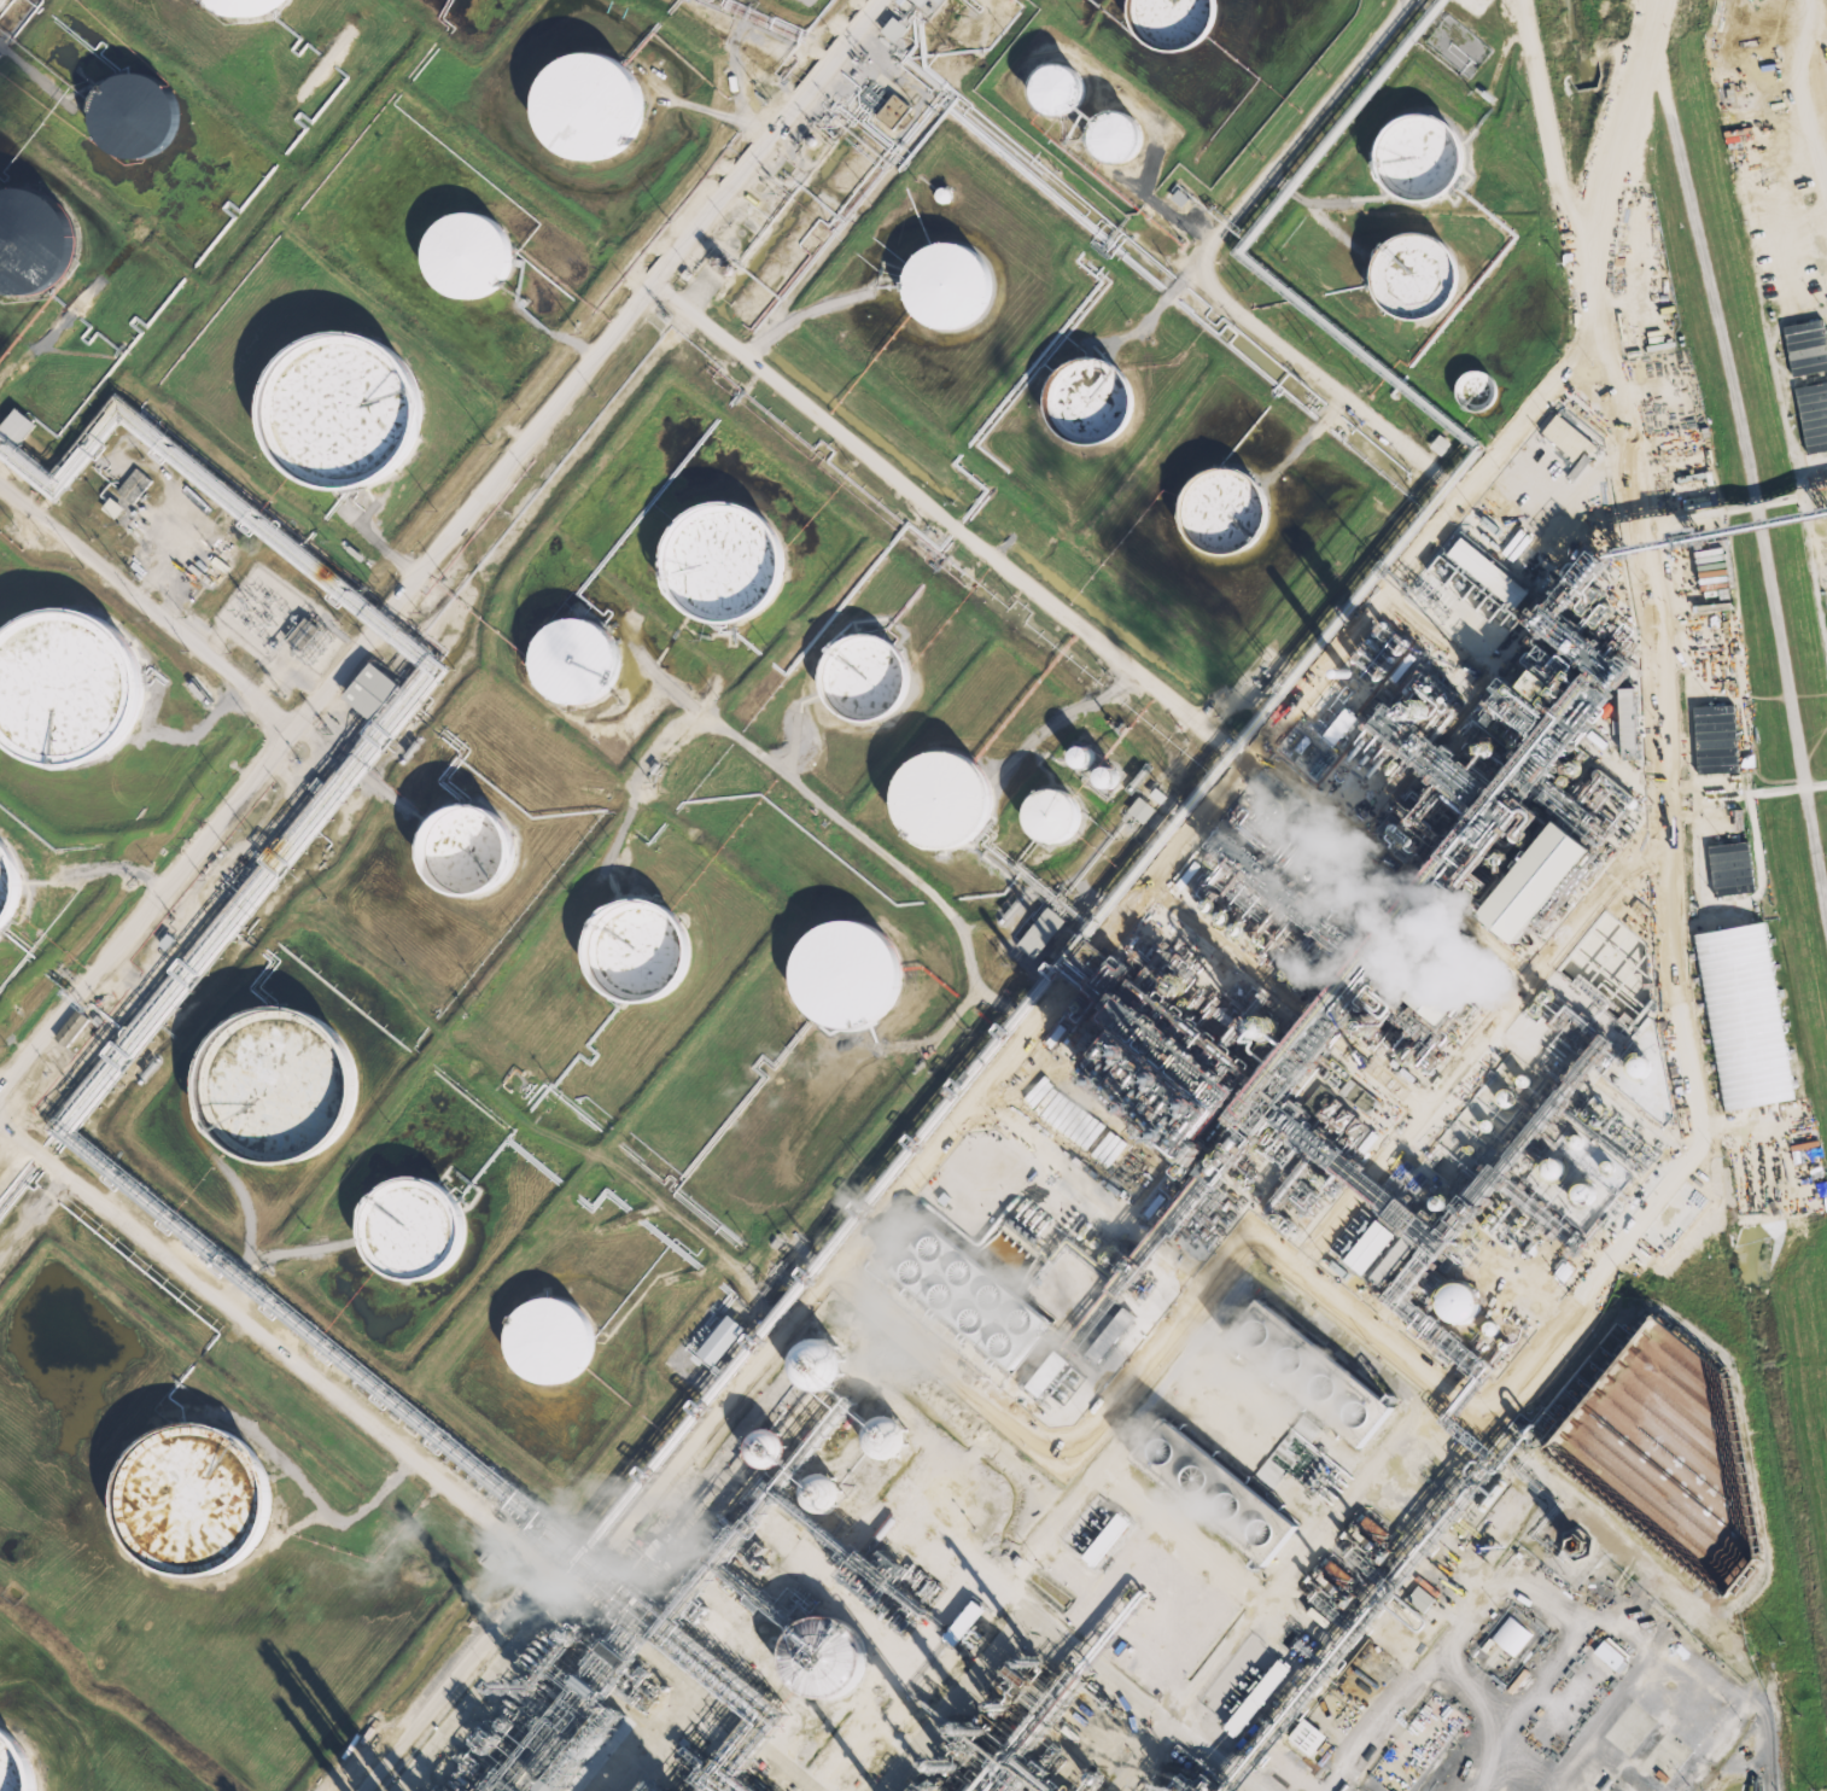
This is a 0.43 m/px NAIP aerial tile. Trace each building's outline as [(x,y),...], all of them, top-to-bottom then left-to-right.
[(189,2),(188,0),(267,0),(265,2),(249,14),(228,18),(208,14),(189,2)] [(931,15),(943,0),(913,0),(931,15)] [(1117,8),(1119,0),(1203,0),(1204,8),(1202,25),(1192,40),(1178,49),(1161,52),(1144,49),(1131,40),(1121,25),(1117,8)] [(881,30),(895,42),(907,26),(894,16),(881,30)] [(621,130),(609,147),(593,158),(572,163),(551,158),(535,147),(524,130),(519,110),(524,89),(535,72),(551,60),(572,57),(593,60),(609,72),(621,89),(625,110),(621,130)] [(1068,103),(1062,111),(1053,117),(1044,118),(1034,117),(1025,111),(1020,103),(1017,93),(1020,82),(1025,74),(1034,69),(1044,66),(1053,69),(1062,74),(1068,82),(1070,93),(1068,103)] [(163,134),(153,148),(140,157),(123,161),(107,157),(93,148),(84,134),(81,118),(84,101),(93,88),(107,78),(123,75),(140,78),(153,88),(163,101),(167,118),(163,134)] [(888,130),(872,117),(889,95),(906,109),(888,130)] [(1126,151),(1120,159),(1111,164),(1102,167),(1091,164),(1082,159),(1078,151),(1075,140),(1078,130),(1082,122),(1091,116),(1102,113),(1111,116),(1120,122),(1126,130),(1127,140),(1126,151)] [(1454,198),(1460,151),(1452,150),(1455,121),(1388,113),(1378,189),(1454,198)] [(1169,195),(1182,206),(1191,196),(1178,185),(1169,195)] [(953,198),(951,202),(948,203),(945,204),(941,203),(939,202),(938,198),(936,196),(938,192),(939,189),(941,187),(945,187),(948,187),(951,189),(953,192),(953,196),(953,198)] [(5,293),(0,292),(0,193),(5,192),(24,197),(41,208),(52,223),(56,243),(52,262),(41,279),(24,290),(5,293)] [(514,269),(504,282),(490,292),(474,296),(459,292),(444,282),(434,269),(432,253),(434,237),(444,223),(459,214),(474,210),(490,214),(504,223),(514,237),(516,253),(514,269)] [(1443,294),(1435,309),(1420,317),(1403,321),(1388,317),(1373,309),(1364,294),(1361,278),(1364,262),(1373,247),(1388,238),(1403,235),(1420,238),(1435,247),(1443,262),(1447,278),(1443,294)] [(994,299),(986,314),(971,322),(955,326),(939,322),(924,314),(916,299),(912,282),(916,267),(924,252),(939,243),(955,240),(971,243),(986,252),(994,267),(998,282),(994,299)] [(1793,377),(1826,370),(1826,344),(1822,318),(1782,326),(1793,377)] [(420,438),(403,462),(379,479),(349,485),(319,479),(294,462),(278,438),(272,408),(278,378),(294,352),(319,337),(349,331),(379,337),(403,352),(420,378),(426,408),(420,438)] [(1137,416),(1127,430),(1113,439),(1097,443),(1080,439),(1066,430),(1057,416),(1053,399),(1057,383),(1066,369),(1080,360),(1097,356),(1113,360),(1127,369),(1137,383),(1139,399),(1137,416)] [(1489,399),(1484,407),(1478,412),(1471,413),(1463,412),(1457,407),(1452,399),(1450,392),(1452,385),(1457,378),(1463,374),(1471,372),(1478,374),(1484,378),(1489,385),(1490,392),(1489,399)] [(1807,454),(1826,450),(1826,381),(1795,387),(1807,454)] [(39,424),(22,444),(2,428),(18,408),(39,424)] [(1575,460),(1591,442),(1558,413),(1542,431),(1575,460)] [(1451,442),(1439,434),(1430,447),(1442,455),(1451,442)] [(1271,526),(1261,541),(1247,550),(1231,553),(1214,550),(1199,541),(1191,526),(1187,511),(1191,494),(1199,480),(1214,471),(1231,467),(1247,471),(1261,480),(1271,494),(1273,511),(1271,526)] [(133,506),(117,492),(136,468),(152,482),(133,506)] [(124,508),(115,519),(103,508),(112,497),(124,508)] [(787,583),(774,602),(754,616),(731,619),(708,616),(689,602),(676,583),(671,560),(676,537),(689,518),(708,504),(731,500),(754,504),(774,518),(787,537),(790,560),(787,583)] [(226,557),(237,544),(201,514),(190,528),(226,557)] [(194,559),(181,549),(203,520),(216,530),(194,559)] [(213,590),(223,576),(188,551),(179,564),(213,590)] [(17,739),(0,714),(0,655),(17,631),(41,614),(70,608),(100,614),(124,631),(141,655),(147,686),(141,714),(124,739),(100,756),(70,762),(41,756),(17,739)] [(621,675),(612,689),(599,698),(583,701),(566,698),(553,689),(543,675),(541,659),(543,643),(553,629),(566,620),(583,617),(599,620),(612,629),(621,643),(625,659),(621,675)] [(300,651),(319,628),(306,618),(287,640),(300,651)] [(909,692),(900,705),(887,714),(870,718),(854,714),(840,705),(831,692),(828,676),(831,659),(840,646),(854,636),(870,634),(887,636),(900,646),(909,659),(912,676),(909,692)] [(348,696),(377,661),(404,686),(375,721),(348,696)] [(1619,688),(1621,755),(1637,754),(1635,687),(1619,688)] [(1738,772),(1735,704),(1694,706),(1697,774),(1738,772)] [(1103,760),(1099,764),(1096,766),(1092,766),(1087,766),(1084,764),(1081,760),(1080,756),(1081,751),(1084,747),(1087,745),(1092,745),(1096,745),(1099,747),(1103,751),(1103,756),(1103,760)] [(1074,746),(1072,766),(1089,768),(1092,748),(1074,746)] [(996,816),(985,832),(969,842),(951,846),(933,842),(917,832),(906,816),(903,798),(906,780),(917,764),(933,753),(951,749),(969,753),(985,764),(996,780),(999,798),(996,816)] [(1127,781),(1125,784),(1121,787),(1117,788),(1113,787),(1109,784),(1107,781),(1105,777),(1107,772),(1109,769),(1113,766),(1117,765),(1121,766),(1125,769),(1127,772),(1128,777),(1127,781)] [(1099,767),(1097,786),(1115,787),(1116,768),(1099,767)] [(1087,824),(1081,833),(1073,839),(1062,841),(1052,839),(1043,833),(1038,824),(1035,813),(1038,804),(1043,795),(1052,789),(1062,787),(1073,789),(1081,795),(1087,804),(1088,813),(1087,824)] [(1146,823),(1131,811),(1143,797),(1158,810),(1146,823)] [(518,865),(508,880),(494,889),(477,893),(460,889),(445,880),(436,865),(432,847),(436,830),(445,816),(460,806),(477,803),(494,806),(508,816),(518,830),(521,847),(518,865)] [(1708,845),(1714,895),(1754,891),(1748,841),(1708,845)] [(690,970),(679,986),(662,998),(643,1002),(624,998),(607,986),(596,970),(591,950),(596,930),(607,914),(624,903),(643,899),(662,903),(679,914),(690,930),(694,950),(690,970)] [(1037,959),(1021,946),(1052,908),(1069,921),(1037,959)] [(905,994),(893,1011),(876,1023),(856,1027),(834,1023),(817,1011),(805,994),(801,974),(805,952),(817,935),(834,923),(856,920),(876,923),(893,935),(905,952),(909,974),(905,994)] [(1232,926),(1236,935),(1247,930),(1242,921),(1232,926)] [(1696,933),(1722,1110),(1792,1100),(1766,922),(1696,933)] [(355,1114),(339,1138),(314,1155),(285,1160),(256,1155),(232,1138),(216,1114),(210,1085),(216,1056),(232,1032),(256,1015),(285,1009),(314,1015),(339,1032),(355,1056),(361,1085),(355,1114)] [(1281,1024),(1268,1013),(1253,1029),(1267,1041),(1281,1024)] [(1642,1081),(1652,1061),(1634,1052),(1624,1072),(1642,1081)] [(1503,1087),(1495,1101),(1510,1110),(1518,1096),(1503,1087)] [(1545,1177),(1562,1177),(1563,1158),(1546,1158),(1545,1177)] [(466,1249),(455,1266),(438,1277),(419,1280),(398,1277),(381,1266),(370,1249),(367,1229),(370,1209),(381,1192),(398,1182),(419,1177),(438,1182),(455,1192),(466,1209),(471,1229),(466,1249)] [(1344,1260),(1362,1275),(1396,1234),(1377,1219),(1344,1260)] [(1370,1274),(1373,1276),(1368,1281),(1375,1287),(1414,1244),(1405,1236),(1370,1274)] [(1440,1285),(1441,1321),(1477,1320),(1476,1284),(1440,1285)] [(595,1358),(585,1372),(572,1381),(555,1384),(539,1381),(525,1372),(515,1358),(513,1341),(515,1325),(525,1311),(539,1302),(555,1299),(572,1302),(585,1311),(595,1325),(599,1341),(595,1358)] [(1087,1358),(1099,1366),(1134,1313),(1127,1309),(1120,1320),(1114,1316),(1087,1358)] [(715,1366),(746,1327),(729,1314),(698,1353),(715,1366)] [(1498,1334),(1495,1321),(1481,1324),(1484,1337),(1498,1334)] [(840,1389),(843,1342),(798,1339),(795,1387),(840,1389)] [(1040,1396),(1070,1360),(1056,1349),(1027,1386),(1040,1396)] [(1316,1391),(1339,1392),(1339,1375),(1317,1374),(1316,1391)] [(276,1533),(259,1558),(234,1576),(204,1582),(174,1576),(148,1558),(132,1533),(126,1504),(132,1474),(148,1448),(174,1430),(204,1424),(234,1430),(259,1448),(276,1474),(282,1504),(276,1533)] [(748,1460),(779,1467),(787,1434),(756,1426),(748,1460)] [(801,1500),(832,1513),(845,1483),(814,1470),(801,1500)] [(1088,1563),(1078,1554),(1115,1510),(1125,1518),(1088,1563)] [(1563,1542),(1572,1558),(1591,1547),(1582,1531),(1563,1542)] [(1405,1601),(1423,1614),(1435,1597),(1417,1584),(1405,1601)] [(953,1639),(941,1629),(970,1594),(981,1604),(953,1639)] [(1507,1652),(1488,1635),(1506,1612),(1527,1629),(1507,1652)] [(790,1624),(775,1640),(771,1661),(780,1681),(796,1693),(818,1694),(836,1684),(846,1664),(844,1644),(831,1627),(811,1620),(790,1624)] [(1588,1650),(1595,1641),(1621,1661),(1613,1670),(1588,1650)] [(1232,1732),(1219,1722),(1272,1658),(1284,1668),(1232,1732)] [(1307,1750),(1286,1733),(1301,1715),(1321,1732),(1307,1750)] [(34,1763),(39,1790),(0,1790),(0,1727),(17,1738),(34,1763)] [(549,1790),(565,1790),(579,1770),(564,1760),(545,1788),(549,1790)]
